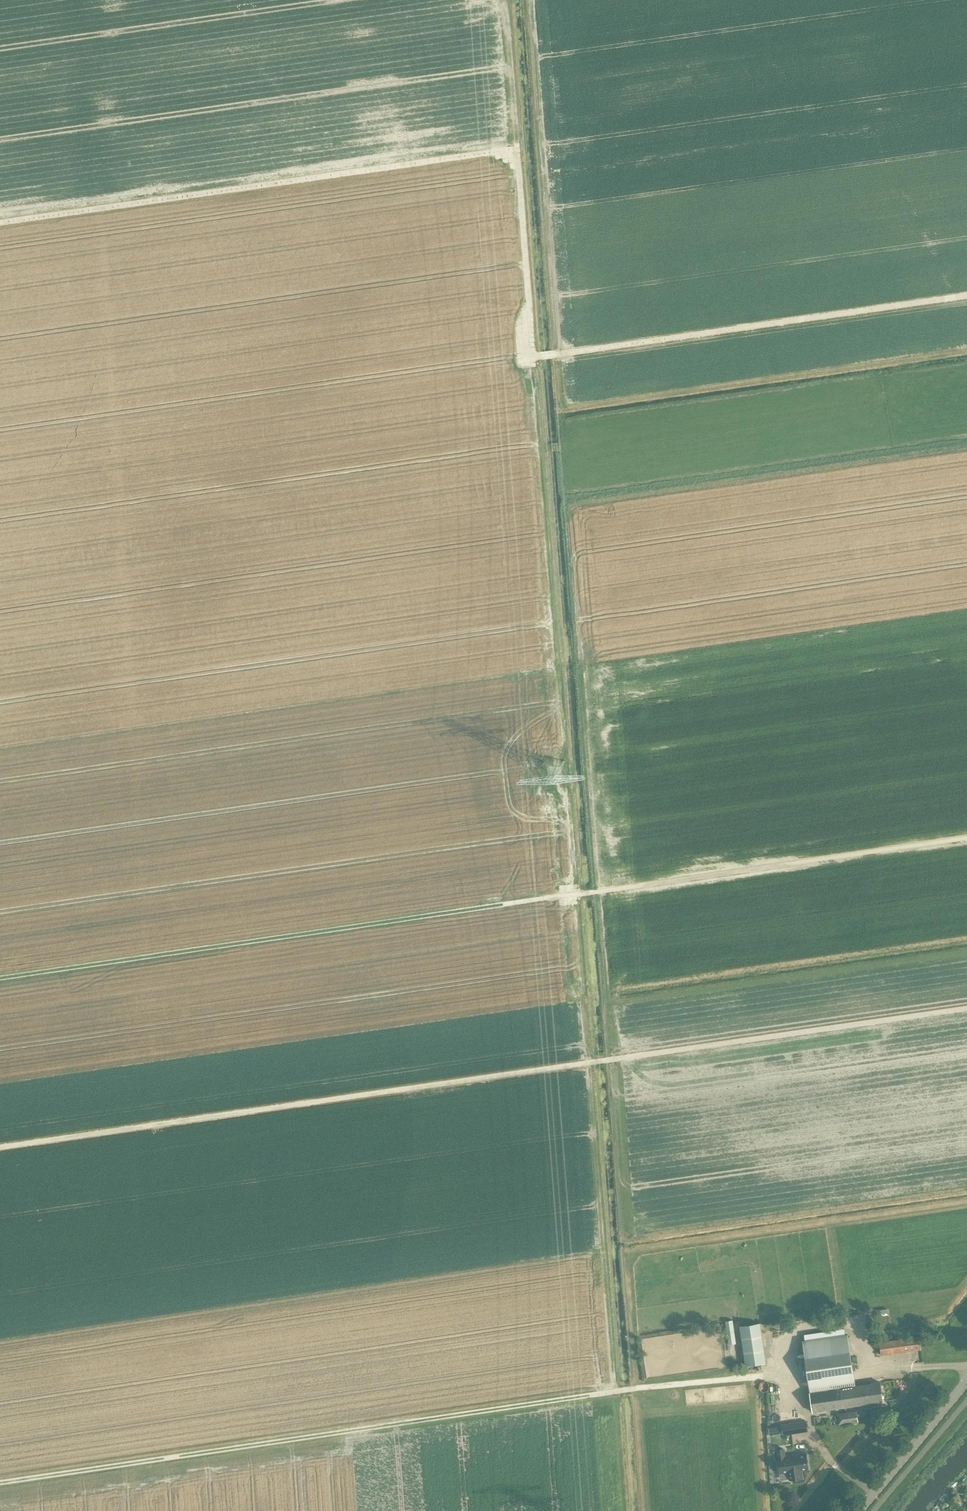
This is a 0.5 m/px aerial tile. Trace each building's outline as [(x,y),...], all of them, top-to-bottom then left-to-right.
[(735,1334),(734,1327),(733,1320),(725,1321),(726,1328),(723,1329),(724,1337),(727,1336),(728,1344),(737,1343),(735,1334)] [(766,1363),(760,1323),(740,1326),(745,1366),(766,1363)] [(883,1402),(880,1382),(855,1385),(848,1334),(802,1341),(810,1392),(811,1392),(814,1412),(865,1404),(865,1406),(867,1407),(872,1407),(873,1405),(873,1403),(883,1402)] [(881,1355),(921,1350),(920,1337),(879,1342),(881,1355)] [(839,1424),(858,1421),(856,1411),(837,1414),(839,1424)] [(783,1434),(808,1431),(806,1421),(771,1426),(772,1435),(782,1433),(783,1434)] [(782,1449),(777,1450),(778,1455),(780,1473),(789,1471),(790,1479),(802,1478),(801,1470),(808,1469),(806,1454),(785,1457),(784,1449),(782,1449)]
